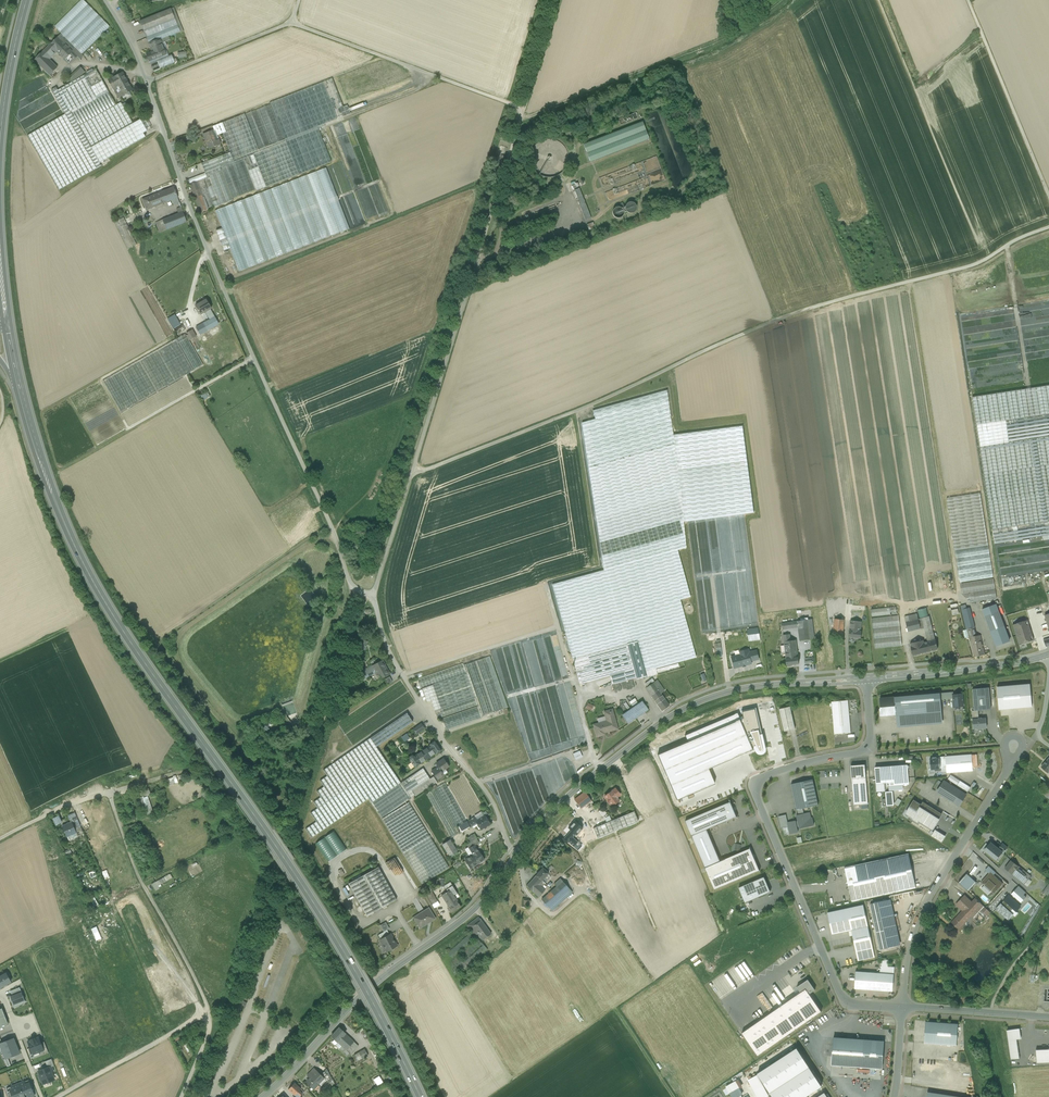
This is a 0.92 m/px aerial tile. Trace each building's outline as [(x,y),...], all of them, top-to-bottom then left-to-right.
[(83,0),(79,0),(53,26),(61,34),(78,51),(81,54),(109,26),(83,0)] [(183,32),(174,8),(171,9),(175,20),(177,25),(179,31),(180,33),(183,32)] [(171,9),(140,21),(144,32),(145,32),(175,20),(171,9)] [(175,20),(145,32),(147,38),(167,30),(177,25),(175,20)] [(177,25),(167,30),(169,36),(179,31),(177,25)] [(167,30),(147,38),(149,43),(169,36),(167,30)] [(61,34),(57,37),(72,52),(75,54),(78,51),(61,34)] [(169,36),(149,43),(151,47),(161,43),(165,41),(170,39),(169,36)] [(72,52),(57,37),(50,44),(54,49),(58,52),(65,60),(72,52)] [(165,52),(161,43),(151,47),(153,52),(158,50),(161,57),(166,55),(165,52)] [(50,44),(42,53),(46,57),(54,49),(50,44)] [(102,61),(105,58),(96,48),(90,53),(96,60),(99,58),(102,61)] [(46,57),(49,60),(58,52),(54,49),(46,57)] [(153,52),(146,55),(149,62),(161,57),(158,50),(153,52)] [(72,52),(65,60),(69,63),(76,56),(75,54),(72,52)] [(46,57),(42,53),(34,60),(43,69),(51,62),(49,60),(46,57)] [(161,57),(149,62),(150,64),(157,61),(167,57),(166,55),(161,57)] [(167,57),(157,61),(160,69),(174,64),(171,56),(167,57)] [(157,61),(150,64),(153,72),(160,69),(157,61)] [(57,68),(51,62),(43,69),(49,76),(57,68)] [(73,84),(76,81),(85,72),(80,67),(68,79),(72,83),(73,84)] [(66,88),(86,77),(93,88),(103,82),(96,69),(76,81),(73,84),(72,83),(65,87),(66,88)] [(413,72),(409,74),(415,89),(419,88),(413,72)] [(116,76),(120,83),(124,81),(120,73),(116,76)] [(116,76),(108,81),(113,88),(118,85),(120,83),(116,76)] [(65,87),(59,91),(66,102),(66,101),(67,103),(66,103),(79,126),(117,104),(103,82),(93,88),(86,77),(66,88),(65,87)] [(120,83),(118,85),(120,88),(122,91),(124,94),(133,89),(127,79),(124,81),(120,83)] [(270,103),(271,105),(284,140),(317,127),(324,124),(338,119),(323,82),(270,103)] [(102,166),(91,146),(79,126),(66,103),(67,103),(66,101),(66,102),(59,91),(57,87),(51,90),(65,114),(28,136),(59,190),(102,166)] [(120,102),(117,104),(79,126),(91,146),(132,123),(120,102)] [(245,115),(259,150),(284,140),(271,105),(245,115)] [(226,132),(225,132),(235,159),(259,150),(245,115),(222,123),(226,132)] [(225,132),(226,132),(222,123),(216,126),(219,135),(222,134),(225,132)] [(331,163),(320,135),(318,130),(317,127),(284,140),(299,175),(331,163)] [(221,145),(215,130),(203,135),(209,149),(221,145)] [(234,163),(244,159),(250,157),(253,162),(246,165),(256,190),(257,192),(299,175),(284,140),(259,150),(235,159),(225,132),(222,134),(229,152),(234,163)] [(221,168),(234,163),(229,152),(224,154),(226,159),(206,167),(204,162),(201,163),(205,174),(221,168)] [(226,159),(224,154),(215,158),(204,162),(206,167),(226,159)] [(244,159),(246,165),(253,162),(250,157),(244,159)] [(234,163),(221,168),(233,199),(256,190),(246,165),(244,159),(234,163)] [(203,179),(214,206),(214,208),(233,201),(233,199),(221,168),(205,174),(207,178),(203,179)] [(239,273),(350,231),(325,168),(215,211),(222,230),(216,232),(224,253),(230,251),(239,273)] [(214,206),(203,179),(199,181),(210,208),(214,206)] [(196,182),(190,184),(197,201),(203,199),(202,198),(196,182)] [(173,188),(147,198),(152,208),(171,200),(174,206),(179,203),(173,188)] [(203,199),(197,201),(201,212),(208,209),(204,197),(202,198),(203,199)] [(147,198),(142,200),(146,211),(152,208),(147,198)] [(579,201),(578,202),(585,220),(591,218),(584,200),(583,200),(579,201)] [(179,214),(162,220),(166,230),(187,222),(183,212),(179,214)] [(162,220),(155,223),(159,233),(166,230),(162,220)] [(206,299),(196,306),(201,315),(205,312),(210,320),(215,317),(210,309),(212,308),(206,299)] [(175,314),(168,319),(174,328),(181,324),(175,314)] [(210,320),(204,324),(208,331),(209,330),(219,324),(215,317),(210,320)] [(208,331),(204,324),(196,328),(200,335),(208,331)] [(192,330),(186,333),(187,335),(187,336),(186,336),(189,341),(196,337),(192,330)] [(211,334),(209,330),(208,331),(200,335),(202,339),(211,334)] [(189,341),(186,336),(187,336),(187,335),(186,336),(185,334),(176,339),(194,370),(203,365),(189,341)] [(175,340),(103,381),(121,413),(193,371),(175,340)] [(972,397),(984,474),(1048,464),(1048,386),(972,397)] [(667,390),(593,411),(595,419),(582,423),(604,570),(552,584),(573,659),(627,644),(637,641),(688,627),(680,600),(690,597),(677,550),(686,548),(684,521),(681,491),(673,433),(667,391),(667,390)] [(745,422),(673,433),(681,491),(684,521),(755,514),(745,422)] [(984,474),(993,530),(1048,521),(1048,464),(984,474)] [(980,493),(947,498),(955,550),(988,545),(980,493)] [(1044,522),(993,530),(995,543),(1046,536),(1044,522)] [(988,545),(955,550),(960,584),(961,583),(961,582),(993,577),(988,545)] [(961,583),(960,584),(961,594),(970,603),(997,599),(993,578),(961,583)] [(950,605),(952,615),(959,613),(956,603),(950,605)] [(1009,641),(996,604),(982,609),(996,646),(1009,641)] [(896,607),(871,610),(872,617),(897,614),(896,607)] [(969,608),(961,610),(963,616),(971,614),(970,611),(969,608)] [(904,616),(906,622),(918,619),(917,612),(904,616)] [(971,614),(963,616),(967,629),(974,627),(971,614)] [(1016,615),(1011,617),(1013,625),(1019,623),(1016,615)] [(1038,617),(1045,640),(1048,639),(1048,631),(1044,615),(1038,617)] [(899,616),(871,619),(875,650),(902,646),(899,616)] [(929,616),(918,619),(919,622),(922,622),(924,628),(927,628),(927,627),(932,626),(929,616)] [(845,620),(835,619),(833,636),(843,637),(845,620)] [(906,622),(908,632),(921,629),(919,622),(918,619),(906,622)] [(808,620),(797,621),(798,628),(800,641),(810,640),(808,620)] [(861,622),(851,621),(850,630),(860,631),(861,622)] [(1019,623),(1013,625),(1018,640),(1028,637),(1028,634),(1031,633),(1027,621),(1019,623)] [(932,626),(927,627),(927,628),(931,641),(935,640),(932,626)] [(688,627),(637,641),(645,671),(656,669),(696,657),(688,627)] [(974,627),(967,629),(969,637),(976,635),(974,627)] [(759,628),(747,629),(749,642),(760,640),(759,628)] [(850,630),(849,637),(861,639),(862,631),(860,631),(850,630)] [(1028,637),(1018,640),(1019,644),(1020,644),(1022,651),(1036,646),(1034,639),(1033,639),(1031,633),(1028,634),(1028,637)] [(976,635),(969,637),(974,657),(985,653),(980,634),(976,635)] [(796,640),(790,641),(789,635),(783,636),(785,652),(797,651),(796,640)] [(928,642),(924,643),(926,653),(938,650),(935,640),(931,641),(928,642)] [(645,671),(637,641),(627,644),(632,663),(634,669),(636,678),(636,679),(647,677),(645,671)] [(923,641),(910,644),(913,656),(926,653),(924,643),(923,641)] [(627,644),(573,659),(578,678),(632,663),(627,644)] [(741,654),(731,657),(733,668),(751,663),(751,661),(758,658),(756,651),(749,653),(748,650),(740,652),(741,654)] [(798,656),(786,658),(787,666),(799,664),(798,656)] [(486,657),(476,661),(494,712),(504,709),(486,657)] [(386,667),(382,660),(372,665),(374,668),(376,673),(379,679),(388,675),(385,668),(386,667)] [(493,713),(475,661),(466,664),(483,716),(493,713)] [(463,663),(417,679),(420,689),(422,689),(432,685),(466,673),(463,663)] [(632,663),(578,678),(580,684),(634,669),(632,663)] [(374,668),(364,673),(367,678),(376,673),(374,668)] [(556,681),(568,677),(565,671),(556,674),(555,672),(551,674),(551,675),(549,676),(548,674),(543,676),(545,681),(544,681),(546,685),(541,686),(542,688),(546,687),(547,690),(550,689),(549,687),(553,685),(553,684),(556,683),(556,681)] [(467,675),(433,686),(441,708),(474,696),(467,675)] [(653,682),(646,688),(654,699),(661,694),(653,682)] [(1030,684),(997,687),(999,710),(1032,707),(1030,684)] [(432,685),(422,689),(427,702),(431,701),(435,712),(441,710),(441,708),(433,686),(432,685)] [(989,688),(972,689),(974,711),(978,711),(991,709),(989,688)] [(940,693),(894,697),(896,715),(897,728),(943,724),(940,700),(940,693)] [(669,705),(661,694),(654,699),(662,711),(669,705)] [(953,695),(953,699),(954,707),(963,706),(962,694),(953,695)] [(896,715),(894,697),(880,698),(881,714),(885,713),(887,715),(896,715)] [(475,698),(441,710),(435,712),(437,719),(443,717),(477,705),(475,698)] [(632,706),(637,703),(634,698),(629,701),(632,706)] [(848,700),(831,702),(834,734),(851,733),(848,700)] [(642,701),(622,715),(628,724),(648,710),(642,701)] [(585,708),(591,711),(593,705),(588,702),(585,708)] [(478,706),(442,719),(446,731),(482,718),(478,706)] [(742,718),(741,719),(753,749),(756,748),(758,751),(759,752),(760,752),(762,752),(763,752),(764,750),(764,749),(764,745),(765,745),(756,707),(740,711),(742,718)] [(790,707),(779,709),(784,731),(795,729),(790,707)] [(612,709),(604,712),(605,715),(607,721),(599,723),(599,726),(594,728),(597,737),(603,735),(602,733),(618,729),(612,709)] [(407,713),(370,738),(376,747),(413,722),(407,713)] [(687,742),(741,719),(738,713),(684,735),(687,742)] [(978,719),(973,719),(973,729),(978,729),(978,730),(982,729),(982,728),(986,728),(986,718),(982,719),(981,718),(979,718),(978,718),(978,719)] [(687,742),(657,755),(677,800),(714,784),(708,769),(753,749),(741,719),(687,742)] [(421,723),(413,729),(417,734),(425,729),(421,723)] [(370,738),(323,770),(327,776),(320,781),(324,787),(317,791),(320,797),(313,802),(317,808),(310,813),(316,822),(305,829),(311,838),(368,799),(371,803),(400,783),(376,747),(370,738)] [(430,745),(414,756),(412,755),(410,757),(410,759),(415,767),(435,753),(436,754),(441,751),(434,741),(430,745)] [(579,751),(573,754),(576,760),(582,757),(579,751)] [(971,754),(945,756),(946,768),(947,773),(973,771),(971,754)] [(936,757),(932,757),(932,759),(930,760),(930,769),(935,769),(935,771),(941,770),(941,768),(940,769),(939,759),(937,759),(936,757)] [(444,758),(436,764),(438,767),(431,772),(435,777),(438,775),(440,778),(444,775),(441,771),(449,766),(444,758)] [(1041,767),(1048,773),(1048,772),(1048,758),(1041,767)] [(854,805),(868,804),(865,765),(851,766),(854,805)] [(907,765),(875,767),(876,784),(908,781),(907,765)] [(401,783),(400,783),(405,789),(427,774),(423,768),(401,783)] [(427,774),(405,789),(411,798),(415,795),(412,791),(420,785),(430,779),(427,774)] [(181,775),(173,777),(173,778),(174,781),(175,784),(183,781),(182,778),(181,775)] [(430,779),(420,785),(424,791),(433,784),(430,779)] [(813,780),(791,784),(797,810),(797,809),(803,808),(818,805),(813,780)] [(970,787),(960,780),(957,785),(967,791),(970,787)] [(961,792),(944,781),(937,792),(954,803),(961,792)] [(400,783),(371,803),(381,818),(411,798),(405,789),(400,783),(401,783),(400,783)] [(470,827),(445,783),(440,786),(436,787),(461,832),(470,827)] [(420,785),(412,791),(415,795),(415,796),(424,791),(420,785)] [(143,796),(147,795),(150,794),(148,788),(141,791),(143,796)] [(615,788),(604,796),(611,805),(612,804),(613,805),(619,801),(617,797),(620,795),(615,788)] [(460,833),(435,789),(433,790),(426,793),(451,838),(460,833)] [(143,796),(141,791),(141,790),(134,792),(137,799),(143,796)] [(585,791),(574,799),(581,808),(591,800),(585,791)] [(892,791),(885,791),(885,798),(880,798),(881,807),(893,806),(892,791)] [(134,794),(128,796),(135,819),(141,817),(134,794)] [(126,795),(120,797),(128,821),(134,819),(126,795)] [(137,799),(136,799),(143,816),(153,813),(147,795),(143,796),(137,799)] [(921,806),(913,801),(906,813),(913,817),(920,808),(921,806)] [(408,802),(382,819),(402,852),(429,836),(408,802)] [(731,802),(720,806),(726,821),(737,817),(731,802)] [(942,815),(923,803),(921,806),(920,808),(939,820),(942,815)] [(720,806),(685,821),(692,836),(707,830),(726,821),(720,806)] [(602,808),(598,811),(602,817),(606,813),(602,808)] [(939,820),(920,808),(913,817),(912,819),(917,823),(919,821),(933,829),(939,820)] [(490,823),(485,815),(484,816),(481,811),(474,816),(475,817),(477,820),(475,821),(476,822),(476,823),(481,829),(490,823)] [(634,811),(583,832),(587,842),(623,828),(637,822),(638,821),(634,811)] [(69,816),(72,823),(74,829),(78,827),(80,826),(75,813),(69,816)] [(798,815),(797,815),(798,821),(799,827),(799,828),(814,825),(812,818),(811,818),(809,813),(804,814),(798,815)] [(787,823),(788,823),(786,815),(779,816),(781,828),(788,826),(787,823)] [(475,817),(468,821),(472,826),(476,823),(476,822),(475,821),(477,820),(475,817)] [(583,828),(574,821),(568,828),(571,831),(575,834),(576,835),(577,835),(583,828)] [(795,821),(788,823),(787,823),(788,826),(790,834),(798,832),(797,827),(796,821),(795,821)] [(72,823),(63,826),(67,837),(76,833),(74,829),(72,823)] [(934,829),(931,835),(941,841),(945,835),(934,829)] [(707,830),(692,836),(705,868),(720,861),(707,830)] [(334,831),(315,844),(328,862),(346,849),(334,831)] [(571,831),(563,839),(567,843),(572,838),(575,834),(571,831)] [(474,834),(467,838),(469,843),(476,838),(474,834)] [(586,843),(577,835),(576,835),(575,834),(572,838),(581,845),(586,843)] [(469,843),(466,845),(469,848),(474,845),(479,843),(476,838),(469,843)] [(581,845),(572,838),(568,842),(578,850),(581,847),(581,846),(581,845)] [(450,840),(443,844),(449,855),(457,851),(450,840)] [(1004,852),(990,840),(982,850),(996,861),(1004,852)] [(474,845),(469,848),(472,854),(473,853),(474,855),(472,856),(465,860),(470,868),(484,860),(479,852),(474,845)] [(751,848),(720,861),(705,868),(715,889),(740,878),(760,870),(751,848)] [(908,855),(845,869),(852,901),(915,887),(908,855)] [(1025,872),(1018,866),(1011,860),(1005,868),(1024,884),(1031,876),(1025,872)] [(990,872),(993,875),(996,873),(988,866),(985,870),(989,874),(990,872)] [(378,867),(348,883),(367,917),(396,900),(378,867)] [(542,868),(535,876),(536,876),(542,881),(549,873),(542,868)] [(993,875),(990,872),(989,874),(981,882),(994,894),(1003,884),(993,875)] [(542,881),(545,883),(552,876),(549,873),(542,881)] [(966,874),(958,883),(968,891),(976,882),(966,874)] [(171,875),(152,884),(155,890),(159,888),(158,886),(172,878),(171,875)] [(536,876),(527,886),(532,892),(539,885),(542,881),(536,876)] [(764,877),(739,888),(745,903),(765,894),(771,892),(768,885),(764,877)] [(560,879),(554,884),(556,887),(563,881),(560,879)] [(556,887),(542,900),(548,907),(558,898),(560,897),(562,900),(565,898),(562,895),(570,889),(563,881),(556,887)] [(452,885),(446,889),(448,892),(442,896),(450,908),(448,910),(450,912),(452,911),(460,906),(454,896),(457,893),(452,885)] [(539,885),(532,892),(538,898),(545,890),(542,887),(539,885)] [(1018,886),(1011,894),(1021,903),(1026,897),(1024,895),(1026,892),(1018,886)] [(965,895),(956,905),(963,911),(972,902),(965,895)] [(1001,904),(996,909),(1008,920),(1013,915),(1010,912),(1013,909),(1016,911),(1020,907),(1008,896),(1004,900),(1004,901),(1001,904)] [(558,898),(548,907),(551,911),(561,902),(558,898)] [(978,908),(971,915),(973,918),(981,910),(987,916),(990,912),(975,898),(972,902),(978,908)] [(880,949),(900,945),(890,900),(870,904),(880,949)] [(963,911),(952,923),(958,928),(971,915),(978,908),(972,902),(963,911)] [(858,961),(874,957),(863,905),(828,913),(832,934),(851,930),(858,961)] [(429,908),(424,911),(425,913),(414,919),(420,928),(435,919),(429,908)] [(987,916),(981,910),(973,918),(979,923),(987,916)] [(478,917),(470,923),(477,933),(485,927),(478,917)] [(386,922),(380,925),(384,932),(387,930),(389,929),(386,922)] [(477,933),(470,923),(467,926),(475,936),(478,934),(477,933)] [(95,940),(101,939),(97,926),(91,928),(95,940)] [(485,927),(477,933),(478,934),(483,940),(491,934),(485,927)] [(384,932),(378,935),(381,939),(389,934),(387,930),(384,932)] [(381,939),(380,940),(386,952),(397,946),(390,934),(389,934),(381,939)] [(469,934),(447,953),(452,959),(474,939),(469,934)] [(478,938),(450,962),(455,978),(488,949),(478,938)] [(855,988),(892,991),(894,975),(856,972),(855,988)] [(0,977),(0,988),(11,982),(6,973),(0,977)] [(110,990),(99,995),(100,995),(100,997),(102,996),(106,1006),(112,1004),(114,1003),(110,993),(111,993),(110,990)] [(21,992),(10,996),(14,1005),(25,1001),(21,992)] [(797,995),(742,1033),(758,1056),(821,1012),(814,1001),(809,994),(800,1000),(797,995)] [(957,1024),(925,1022),(923,1043),(955,1046),(957,1024)] [(345,1033),(339,1028),(331,1036),(335,1039),(337,1042),(338,1042),(345,1033)] [(1010,1060),(1019,1058),(1017,1039),(1020,1038),(1018,1028),(1006,1030),(1010,1060)] [(345,1033),(338,1042),(339,1043),(342,1046),(346,1050),(354,1042),(345,1033)] [(38,1037),(27,1041),(32,1055),(44,1050),(38,1037)] [(0,1044),(0,1047),(2,1051),(17,1046),(14,1038),(0,1044)] [(833,1038),(832,1065),(882,1068),(884,1041),(833,1038)] [(169,1042),(158,1047),(162,1055),(173,1050),(169,1042)] [(346,1050),(350,1054),(358,1046),(354,1042),(346,1050)] [(129,1044),(122,1047),(124,1053),(132,1050),(129,1044)] [(17,1046),(2,1051),(5,1060),(20,1054),(17,1046)] [(346,1050),(342,1046),(339,1049),(347,1056),(350,1054),(346,1050)] [(365,1049),(354,1055),(358,1061),(368,1055),(365,1049)] [(1036,1050),(1036,1063),(1048,1062),(1048,1049),(1036,1050)] [(154,1052),(120,1068),(121,1069),(120,1070),(121,1071),(122,1070),(122,1072),(136,1065),(137,1065),(148,1060),(149,1059),(155,1056),(156,1055),(155,1055),(154,1052)] [(168,1084),(155,1056),(149,1059),(162,1086),(168,1084)] [(42,1085),(54,1080),(49,1067),(37,1071),(42,1085)] [(321,1075),(314,1068),(309,1073),(312,1076),(306,1082),(314,1090),(318,1085),(318,1084),(324,1078),(321,1075)] [(333,1080),(327,1069),(321,1075),(324,1078),(329,1083),(333,1080)] [(6,1088),(10,1096),(30,1096),(35,1095),(28,1080),(6,1088)] [(741,1094),(742,1094),(736,1080),(725,1086),(730,1096),(742,1096),(741,1094)] [(294,1083),(288,1089),(295,1095),(297,1096),(301,1096),(300,1096),(304,1092),(294,1083)]
